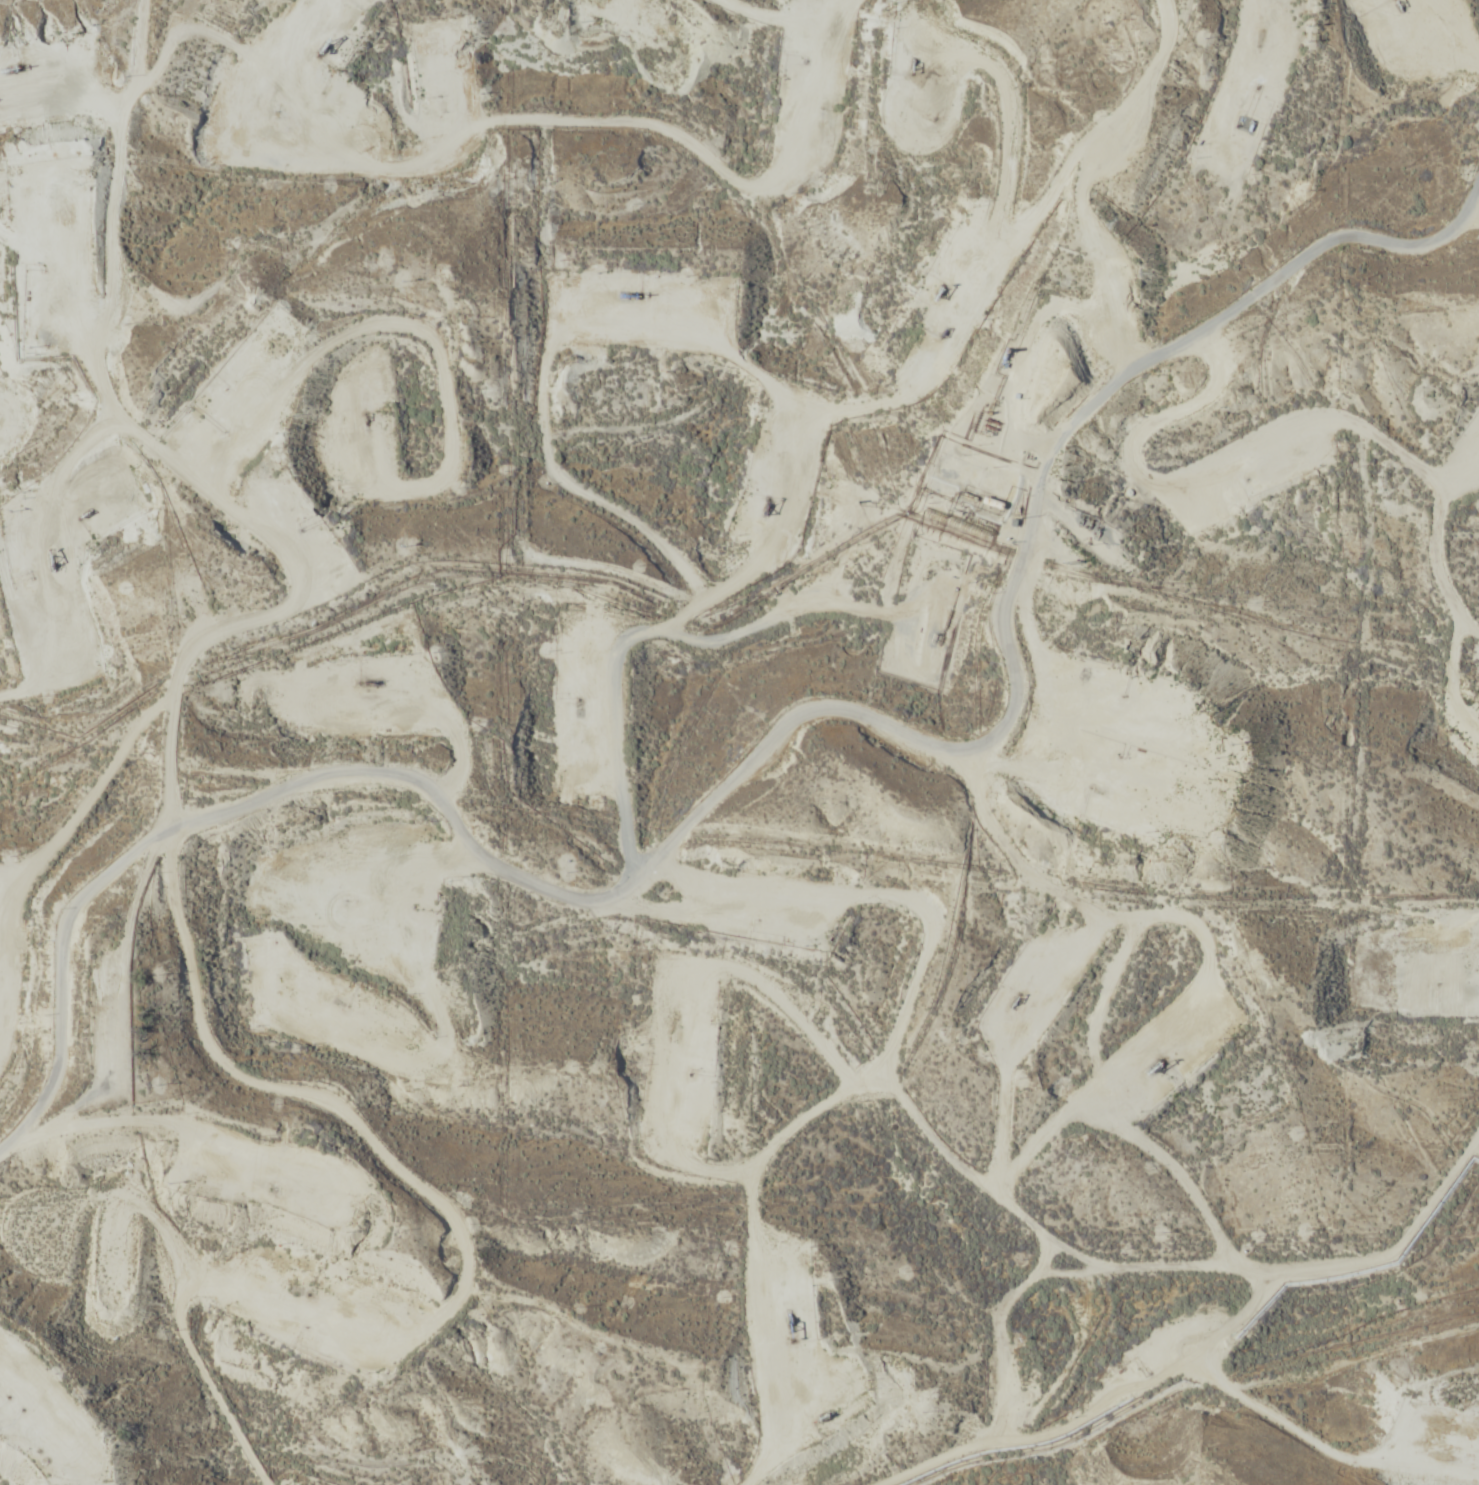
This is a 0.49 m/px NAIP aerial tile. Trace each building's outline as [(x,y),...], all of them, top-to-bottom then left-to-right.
[(994,493),(1009,493),(1009,485),(994,485),(994,493)]
